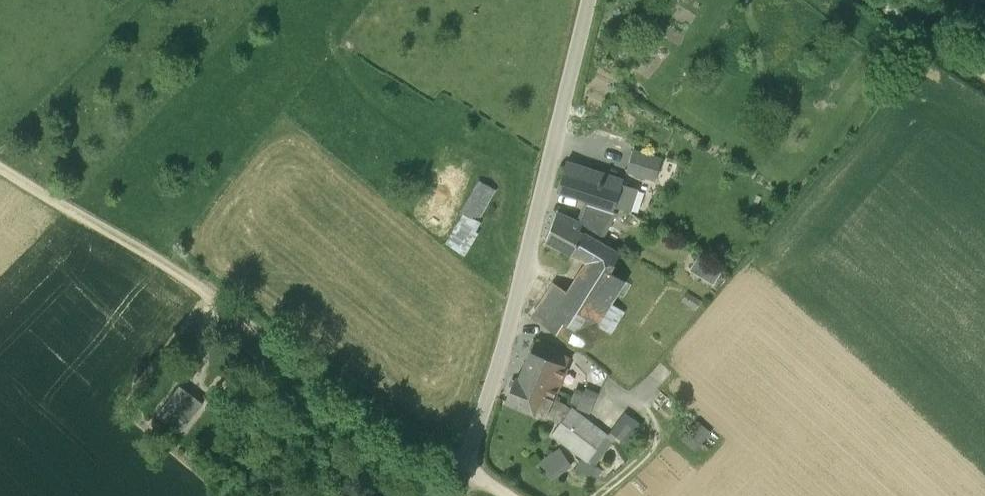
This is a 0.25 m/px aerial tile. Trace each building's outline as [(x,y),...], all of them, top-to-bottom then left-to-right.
[(634,149),(627,170),(655,179),(662,158),(634,149)] [(624,179),(567,160),(558,189),(615,207),(615,206),(630,211),(638,188),(623,183),(624,179)] [(481,221),(477,219),(494,190),(479,181),(461,210),(464,212),(445,244),(465,256),(478,233),(475,232),(481,221)] [(547,238),(573,252),(584,233),(588,235),(599,241),(616,212),(585,202),(579,221),(557,212),(547,238)] [(581,348),(597,324),(612,333),(625,310),(611,301),(625,279),(610,270),(620,253),(599,241),(588,235),(584,233),(573,252),(589,261),(569,291),(556,285),(549,296),(561,303),(555,313),(540,302),(532,315),(567,338),(581,348)] [(723,269),(699,254),(690,269),(714,284),(723,269)] [(687,293),(681,303),(695,311),(701,301),(687,293)] [(506,399),(525,407),(556,421),(560,422),(552,433),(583,456),(577,466),(590,475),(596,466),(595,465),(617,436),(627,443),(642,423),(626,412),(611,431),(609,433),(572,406),(571,407),(554,398),(567,366),(566,365),(570,357),(537,337),(520,378),(516,376),(506,399)] [(593,409),(600,388),(583,382),(576,404),(593,409)] [(180,384),(159,412),(182,430),(203,402),(180,384)] [(709,433),(698,423),(683,439),(695,450),(709,433)] [(551,478),(571,465),(560,448),(540,461),(551,478)]
